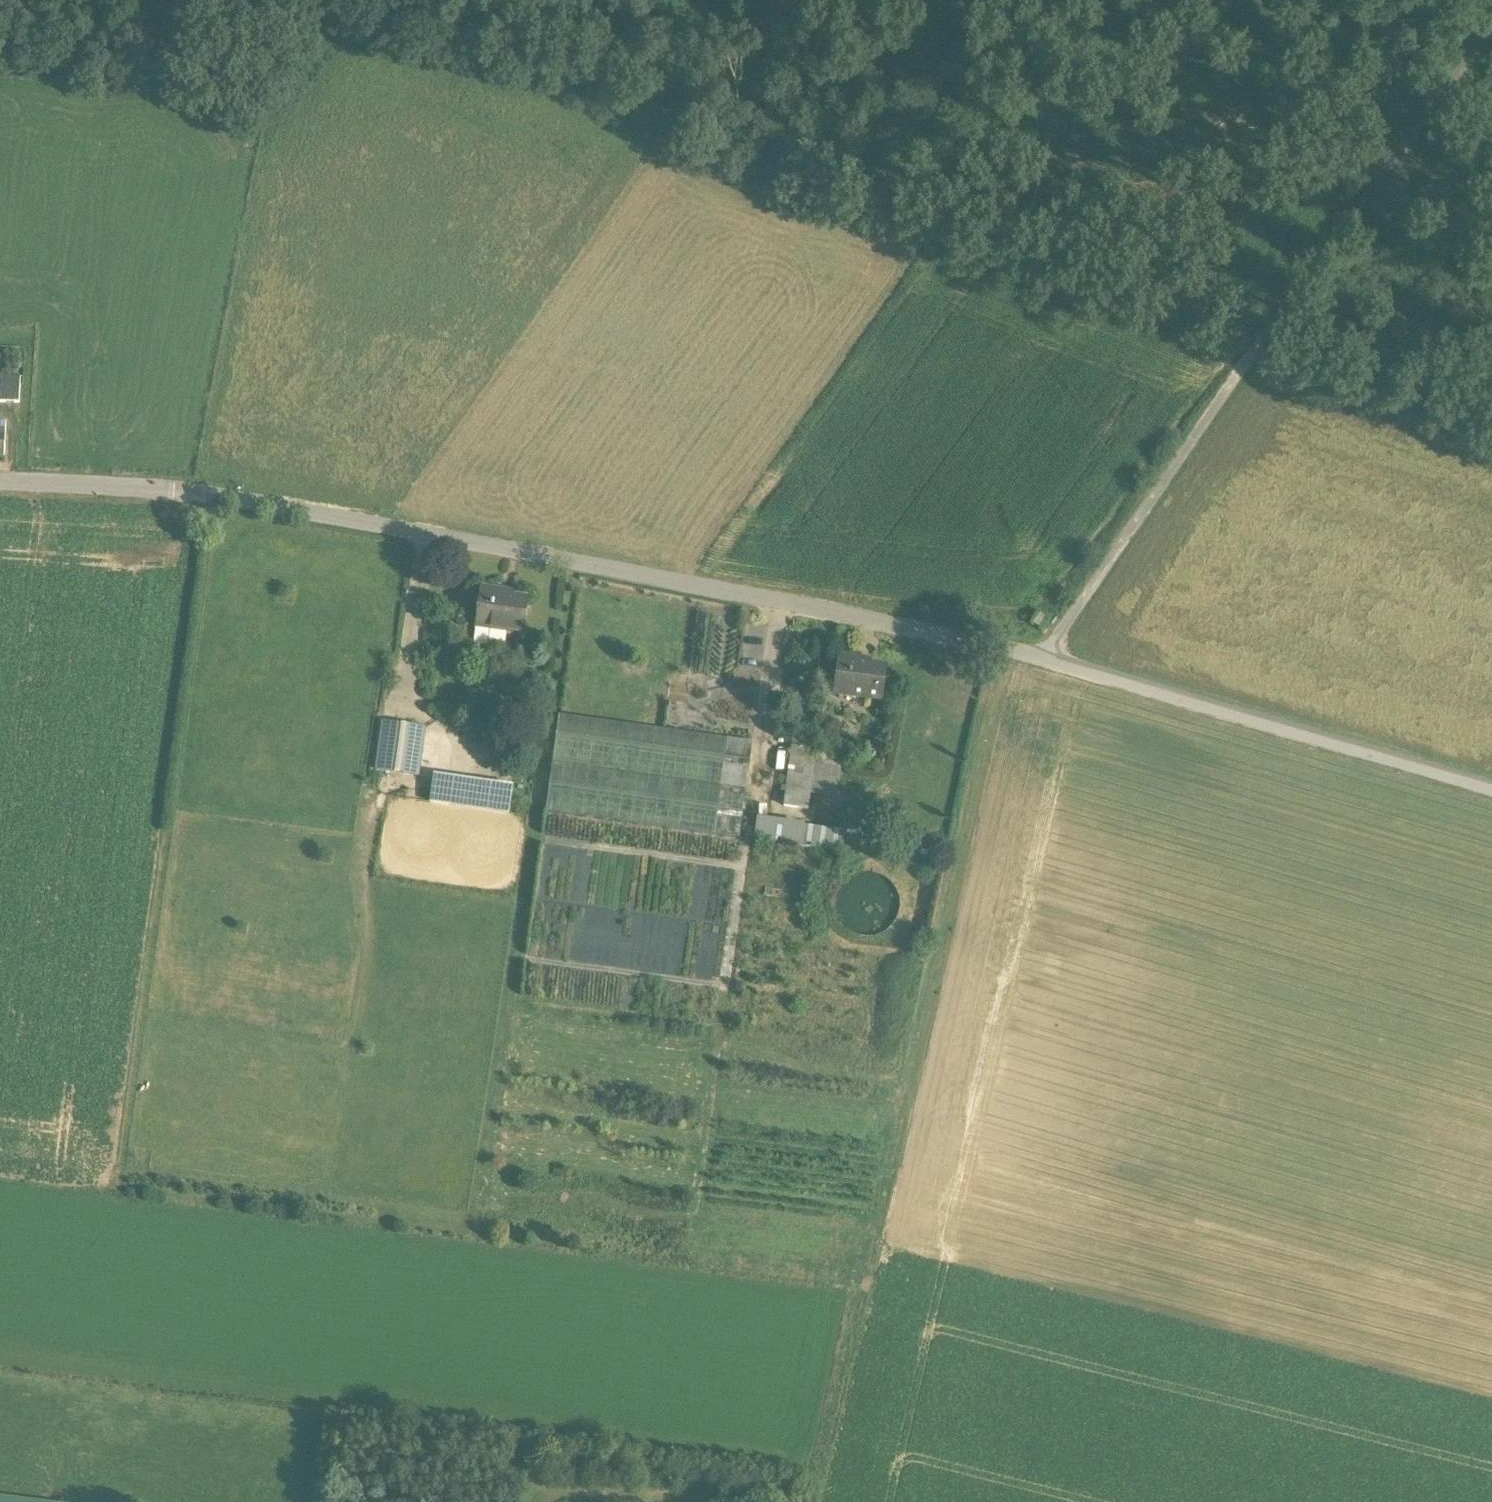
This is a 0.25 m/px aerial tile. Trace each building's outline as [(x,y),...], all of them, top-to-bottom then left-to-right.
[(1,377),(0,400),(0,402),(19,402),(21,377),(1,377)] [(512,594),(481,589),(476,627),(523,634),(528,600),(512,598),(512,594)] [(1050,619),(1043,615),(1037,624),(1044,629),(1050,619)] [(870,661),(838,657),(833,694),(882,701),(886,667),(870,665),(870,661)] [(752,742),(559,716),(546,812),(739,839),(752,742)] [(815,751),(791,747),(785,791),(810,794),(815,751)] [(840,755),(815,751),(810,794),(834,798),(840,755)] [(514,784),(431,773),(427,804),(510,816),(514,784)] [(807,809),(810,794),(785,791),(783,806),(807,809)] [(847,831),(759,817),(755,841),(843,854),(847,831)]
